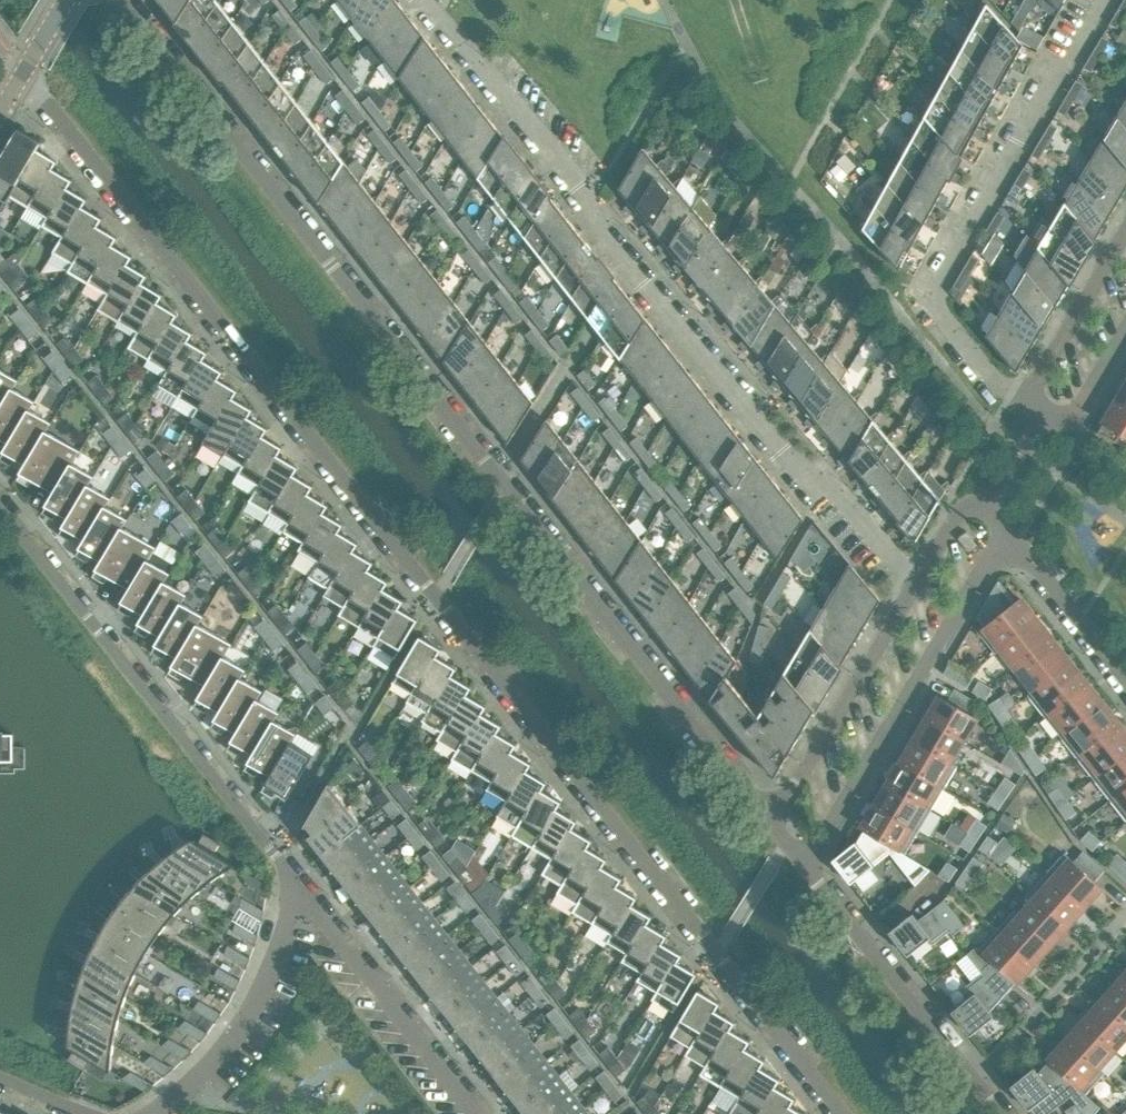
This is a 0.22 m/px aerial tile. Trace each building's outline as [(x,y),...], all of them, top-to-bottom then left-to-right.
[(176,21),(190,0),(160,0),(176,21)] [(218,1),(217,0),(190,0),(176,21),(192,41),(218,1)] [(294,0),(283,0),(291,11),(298,5),(294,0)] [(366,0),(339,0),(354,19),(366,0)] [(394,0),(366,0),(354,19),(370,39),(394,0)] [(411,19),(396,0),(394,0),(370,39),(385,59),(411,19)] [(1066,0),(1050,0),(1060,11),(1066,0)] [(208,61),(233,21),(218,1),(192,41),(208,61)] [(1023,45),(987,4),(987,5),(983,1),(978,5),(983,11),(975,27),(1011,68),(1018,72),(1022,64),(1015,60),(1023,45)] [(1125,14),(1125,12),(1119,8),(1110,24),(1117,28),(1125,14)] [(292,24),(281,9),(274,15),(285,29),(292,24)] [(317,30),(322,23),(313,11),(300,22),(311,36),(317,30)] [(401,79),(427,39),(411,19),(385,59),(401,79)] [(224,81),(249,41),(233,21),(208,61),(224,81)] [(1011,68),(975,27),(971,23),(966,27),(971,33),(962,49),(999,91),(1006,94),(1010,86),(1003,82),(1011,68)] [(303,38),(292,24),(285,29),(296,44),(303,38)] [(329,46),(318,31),(317,30),(311,36),(322,51),(329,46)] [(1101,56),(1110,41),(1102,36),(1093,52),(1101,56)] [(417,99),(442,59),(427,39),(401,79),(417,99)] [(239,101),(265,61),(249,41),(224,81),(239,101)] [(999,91),(962,49),(958,45),(954,49),(959,56),(950,72),(987,113),(993,116),(998,109),(990,105),(998,90),(999,91)] [(323,64),(312,49),(305,55),(317,69),(323,64)] [(1091,72),(1100,58),(1101,56),(1093,52),(1084,67),(1091,72)] [(349,71),(338,57),(331,62),(343,77),(349,71)] [(432,119),(458,79),(442,59),(417,99),(432,119)] [(255,121),(281,81),(265,61),(239,101),(255,121)] [(335,78),(323,64),(317,69),(328,84),(335,78)] [(987,113),(950,72),(946,67),(941,72),(947,78),(938,94),(975,135),(981,139),(985,131),(978,127),(986,112),(987,113)] [(361,86),(349,71),(343,77),(354,91),(361,86)] [(448,139),(474,99),(458,79),(432,119),(448,139)] [(1075,100),(1084,84),(1076,80),(1067,95),(1075,100)] [(271,141),(296,101),(281,81),(255,121),(271,141)] [(355,104),(344,89),(337,95),(348,109),(355,104)] [(975,135),(938,94),(934,90),(929,94),(934,100),(925,116),(962,157),(969,161),(973,153),(966,149),(974,135),(975,135)] [(1065,116),(1074,101),(1075,100),(1067,95),(1058,111),(1065,116)] [(381,111),(370,97),(363,102),(374,117),(381,111)] [(464,159),(489,119),(474,99),(448,139),(464,159)] [(286,161),(312,121),(296,101),(271,141),(286,161)] [(1117,116),(1125,127),(1125,101),(1117,116)] [(366,118),(355,104),(348,109),(359,124),(366,118)] [(392,126),(381,112),(381,111),(374,117),(385,131),(392,126)] [(962,157),(925,116),(922,112),(917,116),(922,122),(913,139),(950,180),(956,183),(960,175),(953,171),(962,157)] [(1117,116),(1104,138),(1125,164),(1125,127),(1117,116)] [(480,179),(505,139),(489,119),(464,159),(480,179)] [(302,181),(328,141),(312,121),(286,161),(302,181)] [(1049,143),(1058,128),(1050,124),(1041,139),(1049,143)] [(37,149),(39,150),(43,142),(20,130),(21,128),(19,127),(0,159),(0,199),(5,203),(37,149)] [(386,143),(375,129),(368,134),(379,149),(386,143)] [(950,180),(913,139),(909,134),(904,139),(910,145),(901,161),(938,202),(944,205),(948,198),(941,194),(949,179),(950,180)] [(412,151),(401,137),(394,142),(405,157),(412,151)] [(1104,138),(1091,160),(1122,196),(1125,189),(1125,164),(1104,138)] [(496,200),(521,159),(505,139),(480,179),(496,200)] [(1039,159),(1048,145),(1049,143),(1041,139),(1031,155),(1039,159)] [(318,201),(344,161),(328,141),(302,181),(318,201)] [(398,158),(386,143),(379,149),(391,163),(398,158)] [(698,146),(691,159),(702,166),(710,152),(698,146)] [(643,148),(619,189),(630,202),(624,208),(630,214),(636,209),(661,168),(665,160),(663,159),(657,164),(643,148)] [(29,207),(52,168),(54,169),(58,161),(39,150),(37,149),(5,203),(7,203),(11,196),(28,206),(28,207),(29,207)] [(424,166),(413,152),(412,151),(405,157),(417,171),(424,166)] [(938,202),(901,161),(897,157),(892,161),(897,167),(888,183),(926,224),(932,228),(936,220),(929,216),(937,202),(938,202)] [(511,220),(537,179),(521,159),(496,200),(511,220)] [(1122,196),(1091,160),(1078,181),(1109,218),(1122,196)] [(334,221),(359,181),(344,161),(318,201),(334,221)] [(1022,187),(1032,172),(1024,167),(1015,183),(1022,187)] [(49,219),(67,187),(69,188),(73,180),(54,169),(52,168),(29,207),(47,218),(49,219)] [(652,228),(677,187),(681,180),(680,178),(674,184),(661,168),(636,209),(647,222),(641,227),(646,234),(652,228)] [(418,184),(406,169),(400,175),(411,189),(418,184)] [(444,191),(432,177),(426,182),(437,197),(444,191)] [(527,240),(552,199),(537,179),(511,220),(527,240)] [(926,224),(888,183),(885,179),(880,183),(885,189),(876,205),(913,247),(919,250),(924,242),(917,238),(925,224),(926,224)] [(349,241),(375,201),(359,181),(334,221),(349,241)] [(1109,218),(1078,181),(1065,203),(1095,241),(1109,218)] [(1013,203),(1022,189),(1022,187),(1015,183),(1005,199),(1013,203)] [(429,198),(418,184),(411,189),(422,203),(429,198)] [(64,238),(83,206),(84,207),(88,199),(69,188),(67,187),(49,219),(47,218),(42,226),(44,227),(44,226),(62,237),(64,238)] [(669,248),(693,207),(698,199),(696,197),(690,202),(677,187),(652,228),(663,241),(657,247),(663,253),(669,248)] [(455,206),(444,191),(437,197),(448,211),(455,206)] [(543,260),(568,219),(552,199),(527,240),(543,260)] [(365,261),(391,221),(375,201),(349,241),(365,261)] [(913,247),(876,205),(872,201),(868,205),(873,211),(863,229),(900,269),(900,268),(907,272),(911,264),(904,261),(912,246),(913,247)] [(1095,241),(1065,203),(1052,225),(1083,262),(1095,241)] [(74,264),(98,225),(99,226),(103,218),(84,207),(83,206),(64,238),(62,237),(53,252),(55,253),(73,263),(74,264)] [(685,267),(710,226),(714,219),(713,217),(707,222),(693,207),(669,248),(680,261),(673,266),(679,272),(685,267)] [(449,224),(438,209),(431,215),(442,229),(449,224)] [(996,231),(1006,215),(998,211),(989,226),(996,231)] [(475,231),(464,217),(457,222),(468,236),(475,231)] [(558,280),(584,239),(568,219),(543,260),(558,280)] [(381,281),(407,241),(391,221),(365,261),(381,281)] [(461,238),(449,224),(442,229),(454,243),(461,238)] [(89,284),(113,244),(114,245),(118,238),(99,226),(98,225),(74,264),(73,263),(68,271),(70,272),(88,282),(87,283),(89,284)] [(1083,262),(1052,225),(1039,247),(1070,284),(1083,262)] [(702,287),(726,246),(731,238),(729,236),(723,242),(710,226),(685,267),(696,280),(690,285),(696,292),(702,287)] [(987,247),(995,232),(996,231),(989,226),(979,242),(987,247)] [(0,227),(0,251),(2,249),(12,234),(0,227)] [(487,245),(475,231),(468,236),(480,251),(487,245)] [(763,233),(758,243),(764,246),(769,236),(763,233)] [(574,300),(600,259),(584,239),(558,280),(574,300)] [(397,301),(422,261),(407,241),(381,281),(397,301)] [(109,295),(128,263),(129,264),(133,257),(114,245),(113,244),(89,284),(107,294),(109,295)] [(718,306),(743,265),(747,258),(746,256),(739,261),(726,246),(702,287),(713,300),(706,305),(712,311),(718,306)] [(1070,284),(1039,247),(1026,269),(1057,305),(1070,284)] [(481,264),(470,249),(463,255),(474,269),(481,264)] [(19,264),(23,257),(16,253),(6,260),(0,265),(0,271),(6,278),(14,272),(19,264)] [(970,275),(980,259),(972,255),(963,270),(970,275)] [(507,271),(495,257),(489,262),(500,276),(507,271)] [(590,320),(615,279),(600,259),(574,300),(590,320)] [(413,321),(438,281),(422,261),(397,301),(413,321)] [(120,322),(143,282),(144,283),(148,275),(129,264),(128,263),(109,295),(107,294),(98,309),(100,310),(118,321),(120,322)] [(24,282),(28,275),(19,264),(14,272),(6,278),(15,290),(24,282)] [(492,278),(481,264),(474,269),(485,283),(492,278)] [(735,326),(760,285),(764,277),(762,275),(756,281),(743,265),(718,306),(729,319),(723,324),(728,331),(735,326)] [(1057,305),(1026,269),(1013,291),(1044,327),(1057,305)] [(961,291),(969,276),(970,275),(963,270),(953,286),(961,291)] [(518,285),(507,271),(500,276),(511,291),(518,285)] [(604,338),(630,297),(622,288),(615,279),(590,320),(597,327),(604,338)] [(428,341),(454,301),(438,281),(413,321),(428,341)] [(139,333),(158,302),(159,303),(164,295),(144,283),(143,282),(120,322),(138,333),(139,333)] [(751,345),(776,304),(780,296),(779,295),(773,300),(760,285),(735,326),(745,338),(739,344),(745,350),(751,345)] [(512,303),(501,289),(494,294),(501,303),(496,307),(502,315),(505,309),(512,303)] [(1044,327),(1013,291),(1000,313),(1030,349),(1044,327)] [(538,311),(527,297),(520,302),(531,316),(538,311)] [(621,360),(647,319),(630,297),(604,338),(621,360)] [(45,309),(37,298),(27,305),(36,316),(45,309)] [(444,361),(470,321),(454,301),(428,341),(444,361)] [(150,360),(173,321),(174,322),(179,314),(159,303),(158,302),(139,333),(138,333),(128,348),(130,349),(130,348),(148,359),(150,360)] [(524,318),(512,303),(505,309),(517,323),(524,318)] [(767,364),(792,323),(797,316),(795,314),(789,319),(776,304),(751,345),(762,358),(756,363),(761,370),(767,364)] [(30,320),(20,308),(11,316),(20,328),(30,320)] [(54,321),(45,309),(36,316),(45,328),(54,321)] [(549,325),(538,311),(531,316),(543,331),(549,325)] [(1030,349),(1000,313),(986,336),(1017,372),(1030,349)] [(637,380),(663,339),(647,319),(621,360),(637,380)] [(40,332),(30,320),(20,328),(30,340),(40,332)] [(169,372),(188,340),(189,341),(194,333),(174,322),(173,321),(150,360),(168,371),(169,372)] [(460,381),(485,341),(470,321),(444,361),(460,381)] [(784,384),(809,343),(813,335),(811,333),(805,339),(792,323),(767,364),(778,377),(772,382),(778,389),(784,384)] [(544,344),(533,329),(526,334),(537,349),(544,344)] [(569,350),(557,335),(550,340),(562,355),(569,350)] [(75,347),(67,336),(57,343),(66,355),(75,347)] [(653,400),(678,359),(663,339),(637,380),(653,400)] [(180,398),(203,359),(204,360),(209,352),(189,341),(188,340),(169,372),(168,371),(158,386),(160,387),(178,397),(178,398),(180,398)] [(476,401),(501,361),(485,341),(460,381),(476,401)] [(800,403),(825,362),(829,355),(828,353),(822,358),(809,343),(784,384),(795,397),(789,402),(794,409),(800,403)] [(555,358),(544,344),(537,349),(548,363),(555,358)] [(84,359),(75,347),(66,355),(75,366),(84,359)] [(63,363),(54,350),(44,358),(54,370),(63,363)] [(199,410),(218,378),(219,379),(224,371),(204,360),(203,359),(180,398),(198,409),(199,410)] [(669,420),(694,379),(678,359),(653,400),(669,420)] [(491,421),(517,381),(501,361),(476,401),(491,421)] [(817,423),(842,382),(846,374),(844,372),(838,378),(825,362),(800,403),(811,416),(805,421),(811,428),(817,423)] [(73,375),(63,363),(54,370),(63,383),(73,375)] [(13,388),(18,380),(0,369),(0,409),(13,388)] [(597,384),(585,369),(577,375),(589,390),(597,384)] [(106,386),(97,374),(87,382),(96,393),(106,386)] [(214,429),(233,397),(234,398),(239,390),(219,379),(218,378),(199,410),(198,409),(193,417),(195,418),(195,417),(213,428),(214,429)] [(684,439),(709,399),(694,379),(669,420),(684,439)] [(508,443),(534,403),(517,381),(491,421),(508,443)] [(833,442),(858,401),(862,394),(861,392),(855,397),(842,382),(817,423),(828,436),(821,441),(827,447),(833,442)] [(115,397),(106,386),(96,393),(105,405),(115,397)] [(1117,400),(1125,405),(1125,386),(1117,400)] [(590,402),(578,387),(571,393),(583,407),(590,402)] [(30,410),(35,401),(13,388),(0,409),(0,437),(9,443),(30,410)] [(225,456),(248,416),(249,417),(254,409),(234,398),(233,397),(214,429),(213,428),(203,443),(205,444),(223,454),(223,455),(225,456)] [(617,411),(606,397),(599,402),(610,417),(617,411)] [(699,459),(724,418),(709,399),(684,439),(699,459)] [(1117,400),(1098,432),(1116,443),(1122,433),(1125,435),(1125,405),(1117,400)] [(850,462),(875,421),(879,413),(877,411),(871,417),(858,401),(833,442),(844,455),(838,460),(843,467),(850,462)] [(601,416),(590,402),(583,407),(594,422),(601,416)] [(47,431),(52,423),(30,410),(9,443),(0,458),(0,459),(12,466),(17,459),(26,464),(47,431)] [(628,426),(617,411),(610,417),(621,431),(628,426)] [(136,424),(127,413),(117,420),(126,431),(136,424)] [(244,467),(263,435),(264,436),(269,428),(249,417),(248,416),(225,456),(225,455),(243,466),(244,467)] [(715,479),(741,439),(724,418),(699,459),(715,479)] [(537,480),(563,440),(547,419),(521,460),(537,480)] [(930,420),(925,429),(938,436),(943,426),(930,420)] [(866,481),(891,440),(895,432),(894,431),(888,436),(875,421),(850,462),(861,474),(854,480),(860,486),(866,481)] [(145,435),(136,424),(126,431),(135,443),(145,435)] [(123,438),(113,426),(103,433),(113,446),(123,438)] [(621,442),(610,427),(603,433),(614,447),(621,442)] [(72,464),(80,451),(47,431),(26,464),(16,480),(29,488),(34,480),(54,492),(72,464)] [(259,486),(278,454),(279,455),(283,447),(264,436),(263,435),(244,467),(243,466),(238,474),(239,475),(240,475),(258,486),(259,486)] [(170,455),(176,445),(162,437),(156,446),(170,455)] [(648,451),(637,437),(630,442),(642,457),(648,451)] [(132,450),(123,438),(113,446),(122,458),(132,450)] [(731,500),(757,459),(741,439),(715,479),(731,500)] [(553,500),(579,460),(563,440),(537,480),(553,500)] [(883,500),(907,459),(912,452),(910,450),(904,455),(891,440),(866,481),(877,494),(871,499),(876,506),(883,500)] [(632,456),(621,442),(614,447),(625,462),(632,456)] [(166,462),(157,451),(147,458),(156,469),(166,462)] [(660,466),(648,451),(642,457),(653,471),(660,466)] [(270,513),(294,474),(298,466),(279,455),(278,454),(259,486),(258,486),(249,501),(251,502),(251,501),(268,512),(270,513)] [(747,520),(773,479),(757,459),(731,500),(747,520)] [(899,520),(924,479),(928,471),(927,469),(920,475),(907,459),(883,500),(893,513),(887,519),(893,525),(899,520)] [(569,520),(595,480),(579,460),(553,500),(557,506),(569,520)] [(175,473),(166,462),(156,469),(165,481),(175,473)] [(68,518),(89,485),(94,477),(72,464),(54,492),(42,513),(55,520),(59,513),(68,518)] [(156,481),(144,466),(135,473),(146,488),(156,481)] [(652,482),(641,467),(634,473),(646,487),(652,482)] [(289,525),(308,493),(313,485),(294,474),(270,513),(288,524),(289,525)] [(679,490),(669,477),(662,482),(672,495),(679,490)] [(763,540),(788,499),(773,479),(747,520),(763,540)] [(916,540),(941,499),(940,499),(944,491),(943,489),(937,494),(924,479),(899,520),(910,533),(904,538),(909,545),(915,539),(916,540)] [(585,540),(611,500),(595,480),(569,520),(585,540)] [(664,496),(652,482),(646,487),(657,502),(664,496)] [(85,539),(106,506),(111,498),(89,485),(68,518),(59,534),(71,542),(76,534),(85,539)] [(196,500),(187,489),(178,496),(186,508),(196,500)] [(691,506),(679,490),(672,495),(684,511),(691,506)] [(304,544),(323,512),(325,513),(329,505),(308,493),(289,525),(288,524),(283,531),(285,532),(303,543),(304,544)] [(778,559),(804,519),(788,499),(763,540),(778,559)] [(205,512),(196,500),(186,508),(195,519),(205,512)] [(601,560),(626,520),(611,500),(585,540),(601,560)] [(102,561),(123,528),(128,519),(106,506),(85,539),(75,555),(88,563),(93,555),(102,561)] [(684,522),(673,507),(666,513),(677,527),(684,522)] [(319,563),(338,531),(340,532),(344,524),(325,513),(323,512),(304,544),(303,543),(298,551),(300,551),(318,562),(319,563)] [(192,526),(182,513),(172,521),(182,533),(192,526)] [(711,531),(700,517),(693,522),(704,537),(711,531)] [(616,580),(642,540),(626,520),(601,560),(616,580)] [(695,536),(684,522),(677,527),(688,542),(695,536)] [(226,539),(217,527),(208,535),(217,546),(226,539)] [(130,589),(153,552),(156,547),(123,528),(102,561),(92,577),(105,584),(110,577),(130,589)] [(808,548),(817,533),(809,529),(800,544),(808,548)] [(330,589),(353,550),(355,551),(359,543),(340,532),(338,531),(319,563),(318,562),(309,577),(310,578),(311,578),(329,588),(330,589)] [(723,546),(711,531),(704,537),(716,551),(723,546)] [(978,545),(967,531),(958,538),(969,552),(978,545)] [(235,550),(226,539),(217,546),(226,557),(235,550)] [(632,601),(658,560),(642,540),(616,580),(632,601)] [(215,556),(206,543),(196,551),(206,563),(215,556)] [(798,565),(807,550),(808,548),(800,544),(790,560),(798,565)] [(715,562),(704,547),(697,553),(708,567),(715,562)] [(345,608),(368,569),(370,570),(374,562),(355,551),(353,550),(330,589),(329,588),(324,596),(325,597),(326,597),(344,607),(345,608)] [(144,614),(165,582),(175,565),(153,552),(130,589),(118,609),(131,617),(135,609),(144,614)] [(225,568),(215,556),(206,563),(215,576),(225,568)] [(743,572),(731,557),(725,563),(736,577),(743,572)] [(648,621),(674,580),(658,560),(632,601),(648,621)] [(727,576),(715,562),(708,567),(720,582),(727,576)] [(881,600),(850,563),(836,586),(867,623),(881,600)] [(256,577),(247,566),(238,573),(247,584),(256,577)] [(360,627),(383,588),(385,589),(389,582),(370,570),(368,569),(345,608),(344,607),(339,615),(340,616),(341,616),(359,626),(358,627),(360,628),(360,627)] [(754,586),(743,572),(736,577),(747,591),(754,586)] [(781,592),(791,577),(783,572),(774,588),(781,592)] [(265,588),(256,577),(247,584),(256,596),(265,588)] [(664,641),(689,600),(674,580),(648,621),(664,641)] [(1037,621),(1021,599),(1020,598),(1013,604),(998,584),(1000,582),(998,581),(977,617),(985,626),(978,631),(995,653),(1002,648),(1037,621)] [(161,636),(182,603),(187,594),(165,582),(144,614),(134,631),(147,638),(152,630),(161,636)] [(867,623),(836,586),(823,608),(854,645),(867,623)] [(380,639),(398,607),(400,608),(404,601),(385,589),(383,588),(360,627),(378,638),(380,639)] [(747,602),(735,588),(729,593),(740,607),(747,602)] [(787,604),(778,598),(781,592),(774,588),(764,604),(781,614),(787,604)] [(680,661),(705,620),(689,600),(664,641),(680,661)] [(756,613),(747,602),(740,607),(753,624),(756,613)] [(178,657),(199,624),(204,616),(182,603),(161,636),(151,652),(164,660),(169,652),(178,657)] [(286,615),(277,604),(268,611),(277,623),(286,615)] [(419,619),(400,608),(398,607),(380,639),(378,638),(373,646),(375,647),(375,646),(394,658),(393,658),(395,659),(419,619)] [(854,645),(823,608),(810,630),(841,666),(854,645)] [(295,626),(286,615),(277,623),(286,634),(295,626)] [(275,631),(265,619),(255,627),(265,639),(275,631)] [(696,681),(721,641),(705,620),(680,661),(686,669),(696,681)] [(1018,669),(1053,641),(1037,621),(1002,648),(1018,669)] [(224,657),(232,644),(199,624),(178,657),(168,673),(181,681),(186,673),(206,686),(224,657)] [(763,644),(768,627),(759,624),(755,642),(763,644)] [(841,666),(810,630),(797,652),(828,688),(841,666)] [(284,643),(275,631),(265,639),(274,651),(284,643)] [(413,694),(437,656),(438,656),(442,649),(420,636),(393,682),(394,683),(412,693),(413,694)] [(314,650),(318,646),(313,639),(308,643),(307,642),(298,649),(307,661),(316,653),(314,650)] [(712,701),(727,677),(737,661),(721,641),(696,681),(712,701)] [(1034,690),(1069,661),(1053,641),(1018,669),(1034,690)] [(758,662),(762,647),(763,644),(755,642),(750,660),(758,662)] [(828,688),(797,652),(784,673),(815,710),(828,688)] [(325,665),(316,653),(307,661),(316,672),(325,665)] [(428,713),(452,675),(453,675),(457,668),(438,656),(437,656),(413,694),(412,693),(407,701),(409,702),(427,712),(428,713)] [(220,711),(241,678),(246,670),(224,657),(206,686),(194,706),(206,713),(211,706),(220,711)] [(308,674),(298,661),(289,669),(298,681),(308,674)] [(974,675),(970,673),(951,661),(943,674),(967,688),(974,675)] [(1045,716),(1086,683),(1069,661),(1034,690),(1027,695),(1045,716)] [(775,777),(806,725),(815,710),(784,673),(771,695),(759,716),(727,677),(712,701),(775,777)] [(318,686),(308,674),(298,681),(308,694),(318,686)] [(443,733),(444,732),(467,694),(468,694),(472,687),(453,675),(452,675),(428,713),(427,712),(422,720),(424,721),(442,731),(442,732),(443,733)] [(237,732),(257,699),(258,699),(263,691),(241,678),(220,711),(210,727),(223,735),(228,727),(237,732)] [(346,691),(337,680),(328,687),(337,699),(346,691)] [(986,699),(993,689),(979,680),(973,691),(986,699)] [(1061,737),(1103,704),(1086,683),(1045,716),(1061,737)] [(973,715),(980,703),(955,689),(948,701),(940,696),(939,697),(940,697),(927,718),(964,740),(977,717),(973,715)] [(355,703),(346,691),(337,699),(346,710),(355,703)] [(463,744),(482,713),(483,714),(487,706),(468,694),(467,694),(444,732),(461,743),(463,744)] [(335,707),(325,695),(315,703),(325,715),(335,707)] [(1008,710),(999,698),(989,705),(997,717),(1008,710)] [(254,754),(275,721),(280,712),(258,699),(257,699),(237,732),(227,748),(240,756),(245,748),(254,754)] [(1077,758),(1119,725),(1103,704),(1061,737),(1077,758)] [(1017,723),(1008,710),(997,717),(1006,730),(1017,723)] [(461,743),(457,751),(458,752),(459,752),(477,762),(478,763),(497,732),(498,733),(502,725),(483,714),(482,713),(463,744),(461,743)] [(964,740),(927,718),(914,740),(951,762),(964,740)] [(270,775),(291,742),(296,734),(275,721),(254,754),(244,770),(257,777),(261,770),(270,775)] [(1125,753),(1125,733),(1119,725),(1077,758),(1094,779),(1125,753)] [(493,782),(511,751),(513,752),(517,744),(498,733),(497,732),(474,771),(493,782)] [(13,734),(0,734),(0,761),(13,761),(13,734)] [(377,752),(368,740),(359,748),(368,759),(377,752)] [(958,766),(951,762),(914,740),(901,762),(945,788),(958,766)] [(289,797),(314,755),(291,742),(270,775),(261,791),(274,799),(279,791),(289,797)] [(1038,755),(1029,742),(1019,749),(1027,762),(1038,755)] [(361,761),(350,749),(344,759),(352,769),(361,761)] [(508,801),(527,770),(528,771),(532,763),(513,752),(511,751),(493,782),(487,789),(488,790),(489,790),(507,800),(508,801)] [(386,763),(377,752),(368,759),(377,770),(386,763)] [(1125,787),(1125,753),(1094,779),(1111,800),(1125,787)] [(1046,768),(1038,755),(1027,762),(1036,775),(1046,768)] [(945,788),(901,762),(888,784),(932,810),(945,788)] [(518,828),(542,789),(543,790),(547,782),(528,771),(527,770),(508,801),(507,800),(497,816),(499,817),(499,816),(517,827),(518,828)] [(421,787),(426,778),(417,773),(412,782),(421,787)] [(1007,797),(1016,784),(1006,777),(996,790),(1007,797)] [(407,790),(398,779),(389,786),(398,797),(407,790)] [(314,835),(349,808),(329,783),(304,826),(306,827),(307,826),(314,835)] [(932,810),(888,784),(875,806),(918,831),(932,810)] [(1068,799),(1059,786),(1049,793),(1057,806),(1068,799)] [(1111,800),(1125,819),(1125,787),(1111,800)] [(534,848),(557,809),(562,801),(543,790),(542,789),(518,828),(517,827),(512,835),(514,836),(533,847),(532,847),(534,848)] [(391,799),(384,790),(374,797),(382,807),(391,799)] [(416,801),(407,790),(398,797),(407,809),(416,801)] [(998,810),(1007,797),(996,790),(988,803),(998,810)] [(401,812),(391,799),(382,807),(392,819),(401,812)] [(1076,812),(1068,799),(1057,806),(1066,819),(1076,812)] [(918,831),(875,806),(862,828),(861,829),(864,830),(905,854),(918,831)] [(322,854),(361,823),(349,808),(314,835),(319,842),(315,845),(322,854)] [(553,859),(572,827),(573,828),(578,821),(557,809),(534,848),(552,858),(553,859)] [(437,828),(428,817),(419,824),(428,835),(437,828)] [(416,831),(406,818),(398,825),(408,837),(416,831)] [(978,838),(987,826),(977,819),(968,831),(978,838)] [(337,867),(373,839),(361,823),(322,854),(329,863),(332,861),(337,867)] [(564,885),(587,846),(588,847),(593,840),(573,828),(572,827),(553,859),(552,858),(543,873),(544,874),(545,874),(562,884),(564,885)] [(446,839),(437,828),(428,835),(437,847),(446,839)] [(851,883),(890,853),(915,885),(930,870),(905,854),(864,830),(857,842),(856,841),(833,860),(837,865),(838,864),(841,867),(839,868),(851,883)] [(426,843),(416,831),(408,837),(417,850),(426,843)] [(970,851),(978,838),(968,831),(959,844),(970,851)] [(1101,841),(1089,831),(1081,840),(1093,850),(1101,841)] [(236,864),(216,853),(222,843),(204,833),(198,842),(192,839),(178,848),(170,854),(213,880),(218,876),(236,864)] [(990,855),(999,842),(988,835),(979,848),(990,855)] [(346,886),(386,855),(373,839),(337,867),(343,874),(339,877),(346,886)] [(579,904),(602,866),(603,866),(607,859),(588,847),(587,846),(564,885),(562,884),(558,892),(559,893),(577,903),(579,904)] [(441,862),(431,850),(423,857),(432,869),(441,862)] [(1096,881),(1105,870),(1083,851),(1074,861),(1065,853),(1047,873),(1085,906),(1101,888),(1102,887),(1096,881)] [(1117,853),(1108,864),(1125,880),(1125,861),(1117,853)] [(213,880),(170,854),(161,861),(150,870),(193,896),(201,889),(213,880)] [(362,899),(398,870),(386,855),(346,886),(353,895),(357,892),(362,899)] [(467,866),(458,855),(449,862),(458,874),(467,866)] [(975,876),(984,864),(974,857),(965,869),(975,876)] [(949,881),(958,868),(948,861),(938,875),(949,881)] [(450,875),(441,862),(432,869),(442,881),(450,875)] [(476,878),(467,866),(458,874),(467,885),(476,878)] [(594,924),(617,885),(618,886),(623,878),(603,866),(602,866),(579,904),(577,903),(573,911),(574,912),(575,912),(592,923),(594,924)] [(966,889),(975,876),(965,869),(956,882),(966,889)] [(193,896),(150,870),(145,875),(133,888),(176,914),(185,904),(193,896)] [(371,917),(410,886),(398,870),(362,899),(367,906),(364,908),(371,917)] [(267,885),(246,872),(245,883),(266,896),(267,885)] [(1085,906),(1047,873),(1030,892),(1036,898),(1067,926),(1085,906)] [(465,894),(456,881),(447,888),(457,900),(465,894)] [(613,935),(632,904),(633,905),(638,897),(618,886),(617,885),(594,924),(612,934),(613,935)] [(387,930),(423,902),(410,886),(371,917),(378,926),(382,924),(387,930)] [(176,914),(133,888),(130,891),(117,907),(161,933),(171,919),(176,914)] [(497,905),(488,893),(479,901),(488,912),(497,905)] [(475,906),(465,894),(457,900),(467,913),(475,906)] [(242,897),(240,907),(261,920),(264,911),(242,897)] [(1067,926),(1036,898),(1020,915),(1051,944),(1067,926)] [(954,934),(965,926),(944,900),(918,920),(913,913),(889,932),(893,937),(895,935),(897,939),(896,940),(908,955),(930,937),(933,941),(948,929),(955,937),(956,936),(954,934)] [(387,930),(382,934),(383,935),(384,934),(389,940),(396,949),(435,918),(423,902),(387,930)] [(628,954),(647,923),(648,924),(653,916),(633,905),(632,904),(613,935),(612,934),(607,942),(609,943),(627,953),(628,954)] [(506,916),(497,905),(488,912),(497,923),(506,916)] [(161,933),(117,907),(105,925),(104,927),(147,953),(158,936),(161,933)] [(1051,944),(1020,915),(1014,910),(997,930),(1034,963),(1051,944)] [(490,925),(481,913),(472,920),(482,932),(490,925)] [(435,918),(396,949),(403,958),(408,964),(406,965),(407,966),(447,933),(435,918)] [(258,935),(236,922),(234,932),(255,945),(258,935)] [(643,974),(662,942),(663,943),(668,935),(648,924),(647,923),(628,954),(627,953),(622,961),(624,962),(642,972),(643,974)] [(500,938),(490,925),(482,932),(492,944),(500,938)] [(147,953),(104,927),(95,944),(93,948),(136,974),(137,973),(147,954),(147,953)] [(1034,963),(997,930),(980,949),(977,946),(968,953),(981,970),(993,961),(1016,982),(1017,983),(1034,963)] [(528,943),(519,932),(509,939),(518,950),(528,943)] [(447,933),(407,966),(409,965),(413,971),(421,980),(460,949),(447,933)] [(658,993),(677,961),(678,962),(683,954),(663,943),(662,942),(643,974),(642,972),(637,980),(639,981),(657,991),(658,993)] [(536,954),(528,943),(518,950),(527,962),(536,954)] [(249,958),(228,945),(224,955),(246,968),(249,958)] [(515,957),(505,945),(497,951),(507,964),(515,957)] [(136,974),(93,948),(86,963),(84,970),(127,996),(128,992),(136,974)] [(437,994),(473,965),(460,949),(421,980),(428,989),(431,987),(437,994)] [(525,969),(515,957),(507,964),(517,976),(525,969)] [(674,1013),(697,973),(678,962),(677,961),(658,993),(657,991),(652,999),(654,1000),(672,1011),(672,1012),(674,1013)] [(990,1011),(1016,982),(993,961),(981,970),(985,975),(970,987),(975,993),(952,1011),(964,1026),(965,1025),(968,1028),(967,1029),(970,1034),(994,1016),(990,1011)] [(446,1012),(485,981),(473,965),(437,994),(442,1000),(439,1003),(446,1012)] [(240,980),(218,967),(214,976),(236,989),(240,980)] [(127,996),(84,970),(79,983),(76,994),(119,1020),(121,1012),(127,996)] [(558,981),(549,970),(539,977),(548,989),(558,981)] [(1116,984),(1125,993),(1125,974),(1116,984)] [(540,988),(530,976),(522,983),(532,995),(540,988)] [(461,1025),(497,997),(485,981),(446,1012),(453,1021),(456,1018),(461,1025)] [(567,993),(558,981),(548,989),(557,1000),(567,993)] [(1116,984),(1099,1004),(1125,1029),(1125,993),(1116,984)] [(550,1001),(540,988),(532,995),(541,1007),(550,1001)] [(691,1048),(715,1009),(716,1010),(720,1003),(699,990),(671,1036),(672,1037),(690,1047),(691,1048)] [(119,1020),(76,994),(74,1004),(71,1019),(114,1045),(116,1033),(119,1020)] [(461,1025),(456,1029),(457,1030),(458,1028),(470,1043),(510,1012),(497,997),(461,1025)] [(221,1013),(200,1001),(194,1008),(215,1021),(221,1013)] [(1099,1004),(1082,1022),(1116,1053),(1125,1042),(1125,1029),(1099,1004)] [(565,1020),(555,1008),(547,1014),(556,1026),(565,1020)] [(588,1019),(579,1008),(569,1015),(578,1027),(588,1019)] [(706,1067),(730,1028),(731,1029),(735,1022),(716,1010),(715,1009),(691,1048),(690,1047),(685,1055),(687,1056),(705,1066),(706,1067)] [(486,1056),(522,1028),(510,1012),(470,1043),(478,1052),(481,1050),(486,1056)] [(113,1054),(114,1045),(71,1019),(70,1025),(68,1046),(74,1050),(68,1059),(86,1070),(91,1060),(112,1072),(113,1054)] [(597,1031),(588,1019),(578,1027),(587,1038),(597,1031)] [(207,1033),(186,1020),(179,1027),(201,1040),(207,1033)] [(575,1032),(565,1020),(556,1026),(566,1039),(575,1032)] [(1116,1053),(1082,1022),(1066,1040),(1100,1071),(1116,1053)] [(486,1056),(481,1060),(482,1061),(483,1060),(488,1066),(495,1075),(534,1044),(522,1028),(486,1056)] [(722,1086),(745,1047),(746,1048),(750,1041),(731,1029),(730,1028),(706,1067),(705,1066),(700,1074),(702,1075),(720,1085),(720,1086),(721,1087),(722,1086)] [(191,1051),(170,1038),(163,1045),(184,1058),(191,1051)] [(590,1053),(580,1039),(571,1046),(582,1059),(590,1053)] [(1104,1074),(1100,1071),(1066,1040),(1049,1060),(1048,1061),(1048,1062),(1086,1094),(1104,1074)] [(630,1065),(640,1049),(627,1041),(618,1057),(630,1065)] [(534,1044),(495,1075),(502,1084),(507,1090),(505,1091),(506,1092),(547,1060),(534,1044)] [(618,1058),(609,1046),(599,1054),(608,1065),(618,1058)] [(741,1098),(760,1067),(761,1067),(765,1060),(746,1048),(745,1047),(722,1086),(740,1097),(741,1098)] [(599,1064),(590,1053),(582,1059),(591,1070),(599,1064)] [(173,1068),(152,1056),(144,1062),(165,1075),(173,1068)] [(627,1069),(618,1058),(608,1065),(617,1076),(627,1069)] [(547,1060),(506,1092),(506,1093),(508,1091),(513,1097),(520,1106),(559,1075),(547,1060)] [(1048,1062),(1038,1073),(1034,1067),(1011,1086),(1015,1091),(1016,1090),(1019,1093),(1017,1094),(1033,1113),(1047,1113),(1070,1096),(1084,1113),(1094,1113),(1100,1107),(1086,1094),(1048,1062)] [(775,1086),(776,1086),(780,1079),(761,1067),(760,1067),(741,1098),(740,1097),(735,1105),(736,1106),(737,1106),(751,1113),(758,1113),(775,1086)] [(614,1083),(605,1070),(596,1077),(606,1090),(614,1083)] [(153,1084),(132,1071),(123,1078),(145,1090),(153,1084)] [(520,1106),(526,1113),(542,1113),(571,1091),(559,1075),(520,1106)] [(624,1095),(614,1083),(606,1090),(616,1102),(624,1095)] [(790,1105),(791,1105),(795,1098),(776,1086),(775,1086),(758,1113),(784,1113),(790,1105)] [(655,1106),(662,1095),(650,1087),(646,1094),(637,1102),(646,1113),(655,1106)] [(542,1113),(575,1113),(584,1107),(571,1091),(542,1113)] [(791,1105),(790,1105),(784,1113),(805,1113),(791,1105)] [(655,1106),(646,1113),(647,1113),(662,1113),(655,1106)]
